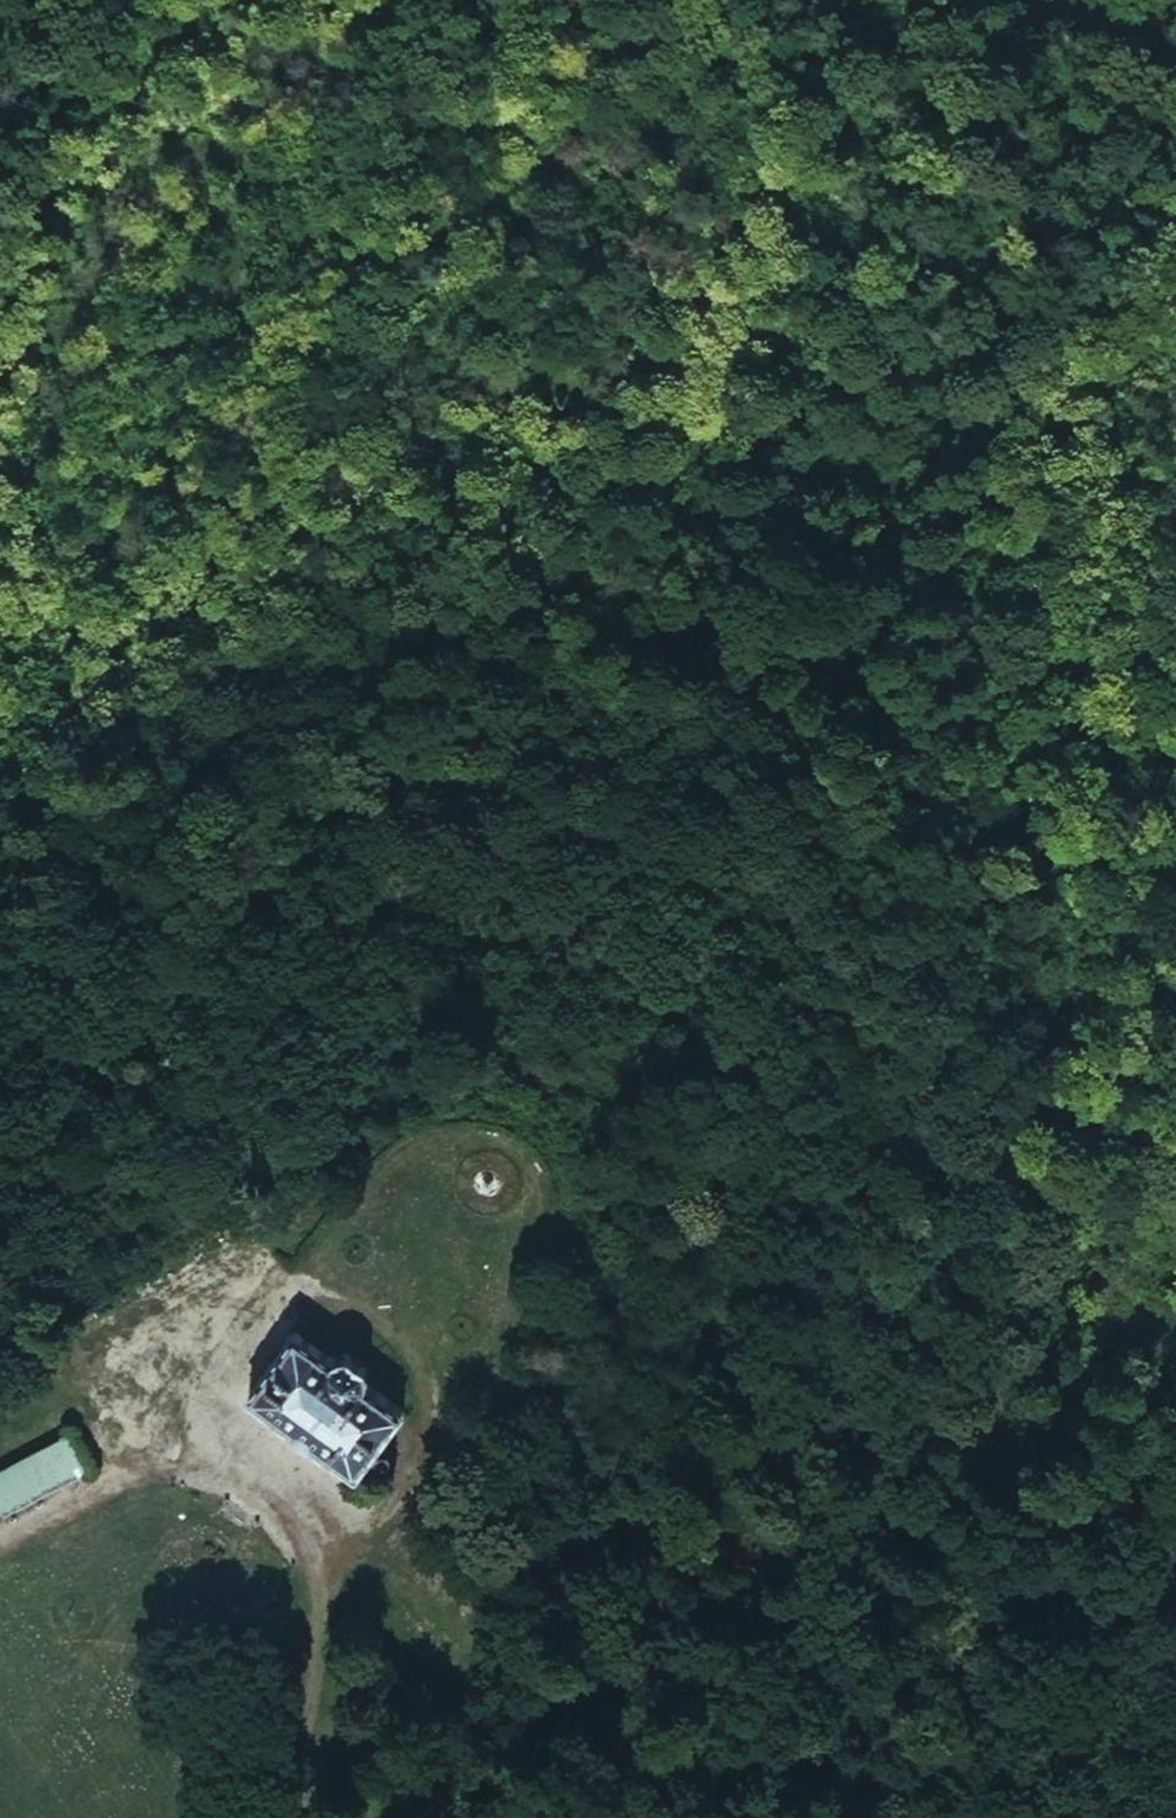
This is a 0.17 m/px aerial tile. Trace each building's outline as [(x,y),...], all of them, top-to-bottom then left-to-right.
[(298,1325),(246,1388),(353,1467),(405,1403),(365,1372),(366,1355),(349,1344),(336,1353),(298,1325)] [(84,1461),(66,1432),(0,1470),(0,1512),(84,1461)]
